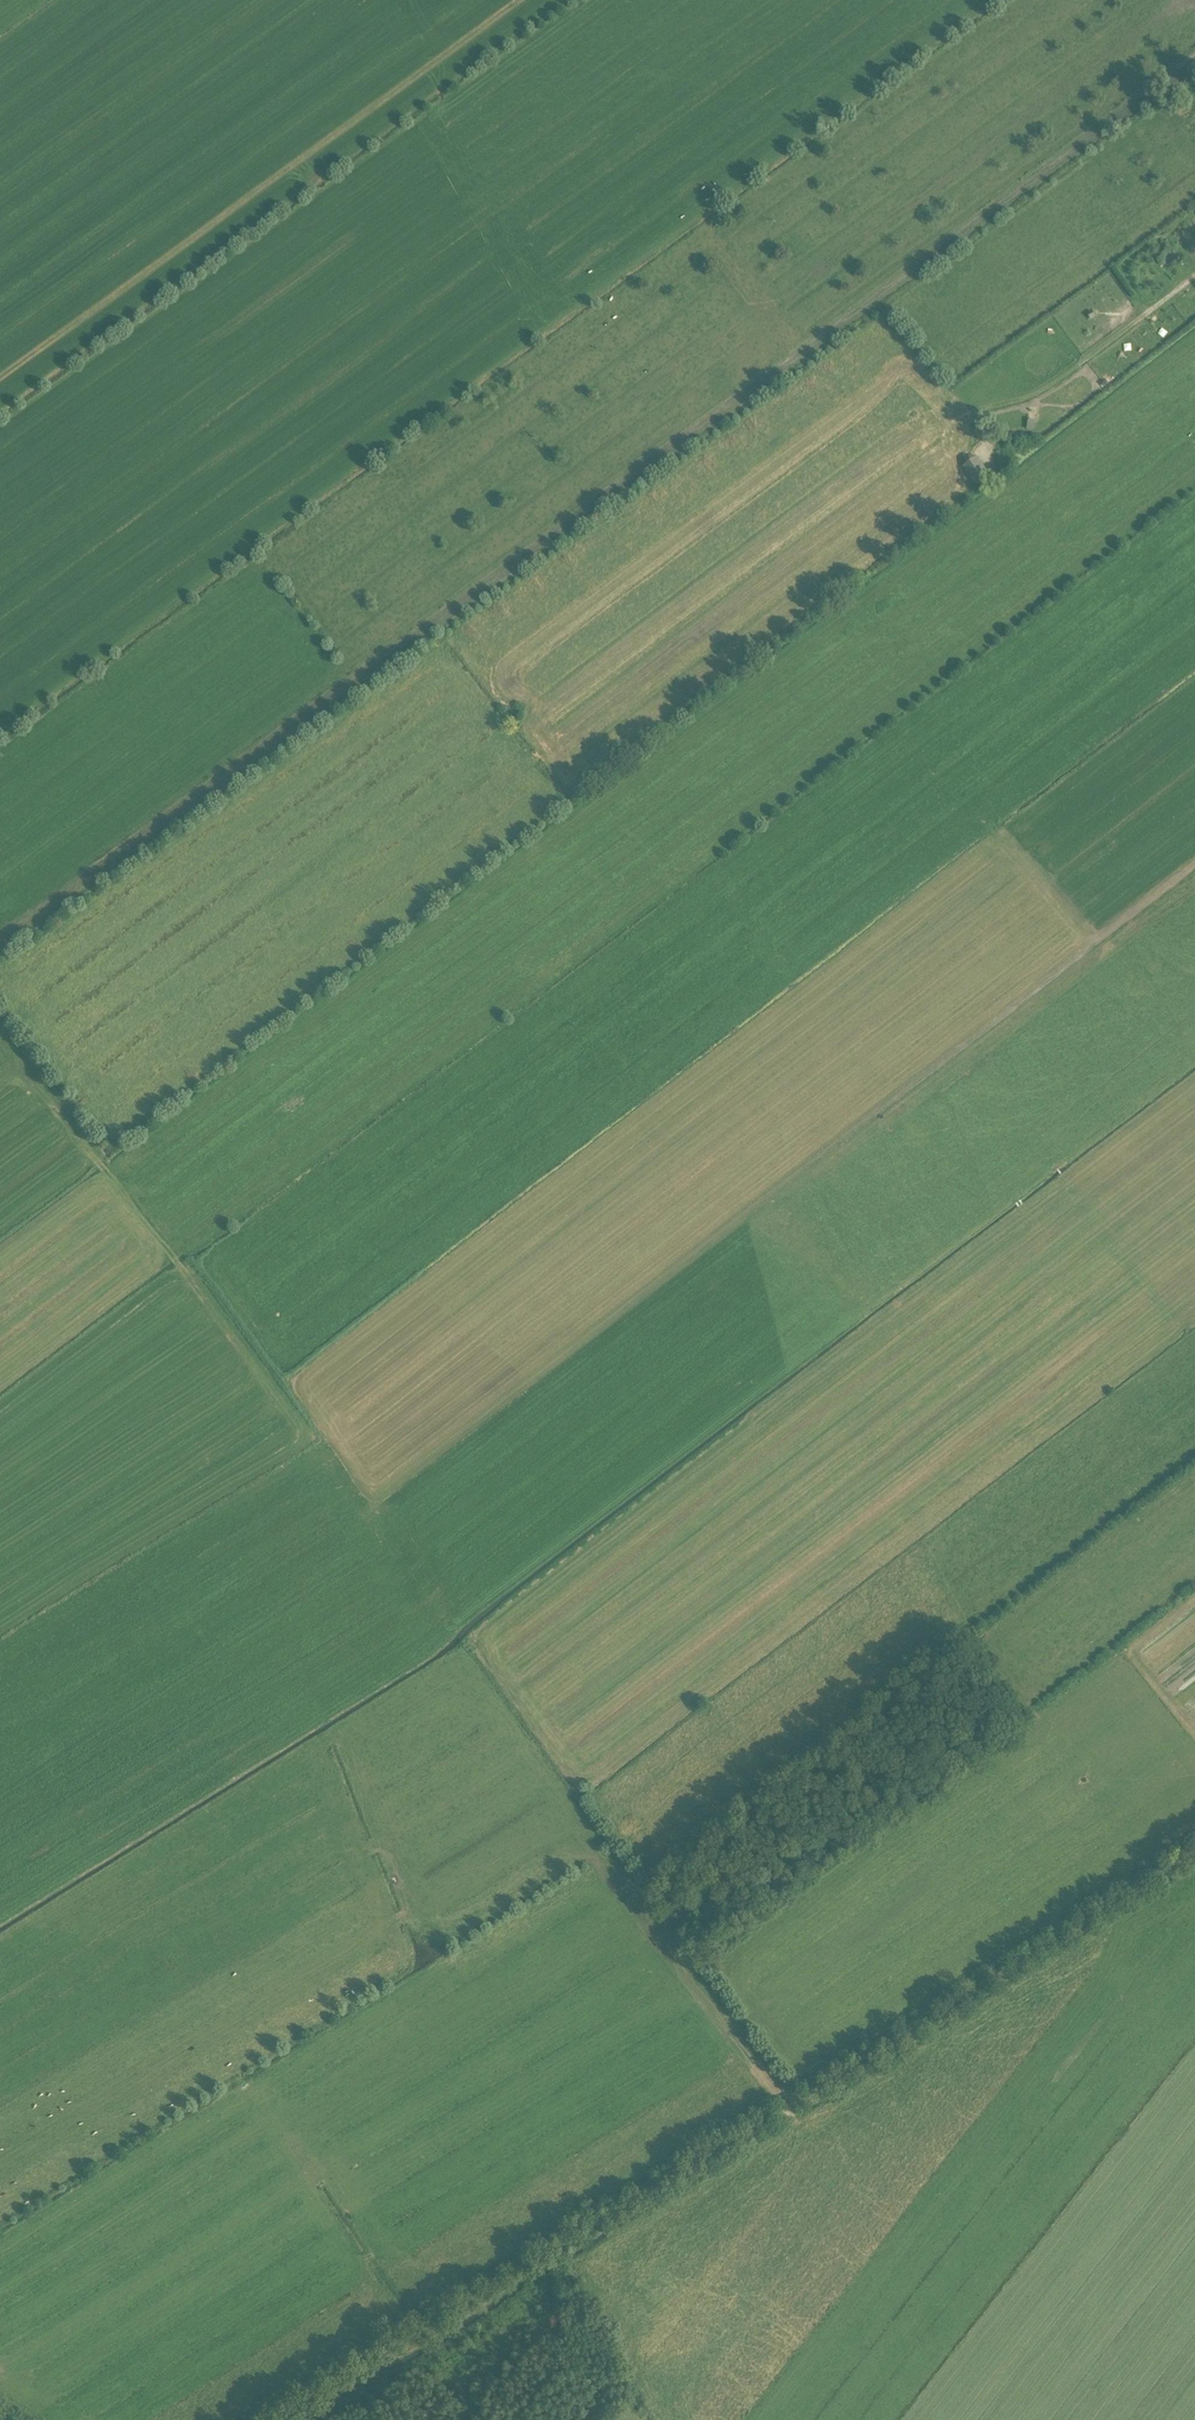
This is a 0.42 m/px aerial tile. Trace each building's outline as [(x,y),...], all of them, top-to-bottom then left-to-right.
[(983,486),(987,483),(989,474),(977,457),(969,456),(965,459),(963,467),(975,484),(983,486)]
